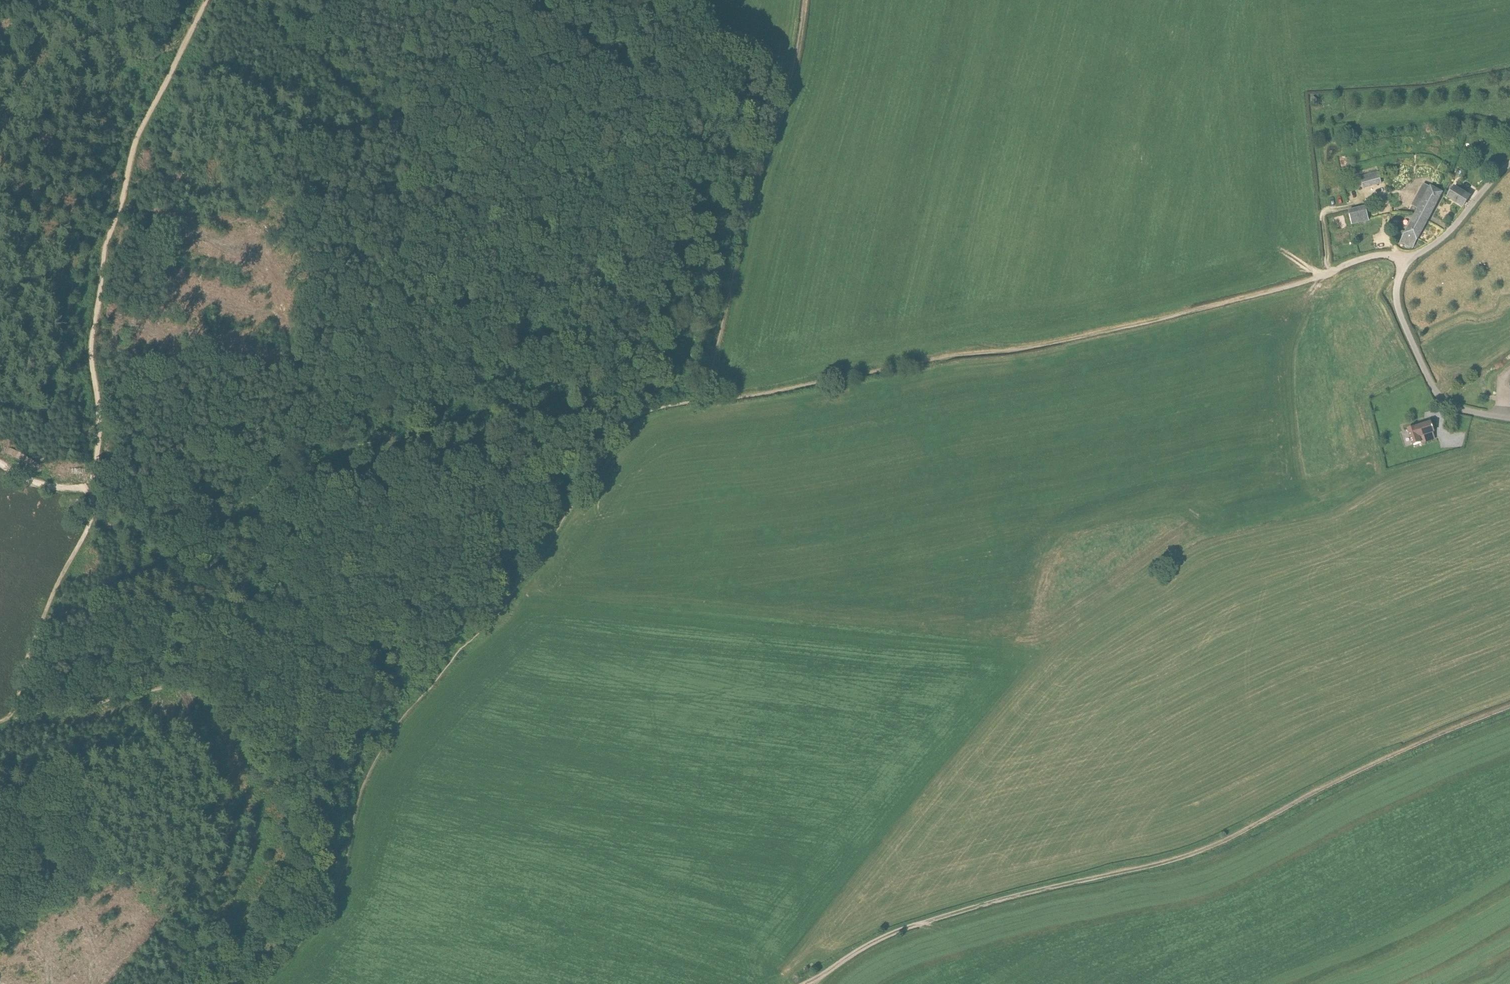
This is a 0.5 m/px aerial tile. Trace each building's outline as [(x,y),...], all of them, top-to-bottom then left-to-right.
[(1382,184),(1378,171),(1360,176),(1363,189),(1382,184)] [(1419,210),(1418,211),(1429,217),(1442,193),(1424,183),(1412,206),(1419,210)] [(1454,187),(1448,197),(1464,207),(1470,197),(1454,187)] [(1351,223),(1368,219),(1365,206),(1348,210),(1351,223)] [(1412,247),(1429,217),(1418,211),(1402,242),(1412,247)] [(1414,447),(1414,445),(1421,443),(1421,444),(1435,440),(1433,432),(1435,431),(1432,422),(1408,429),(1409,431),(1401,433),(1406,450),(1414,447)]
